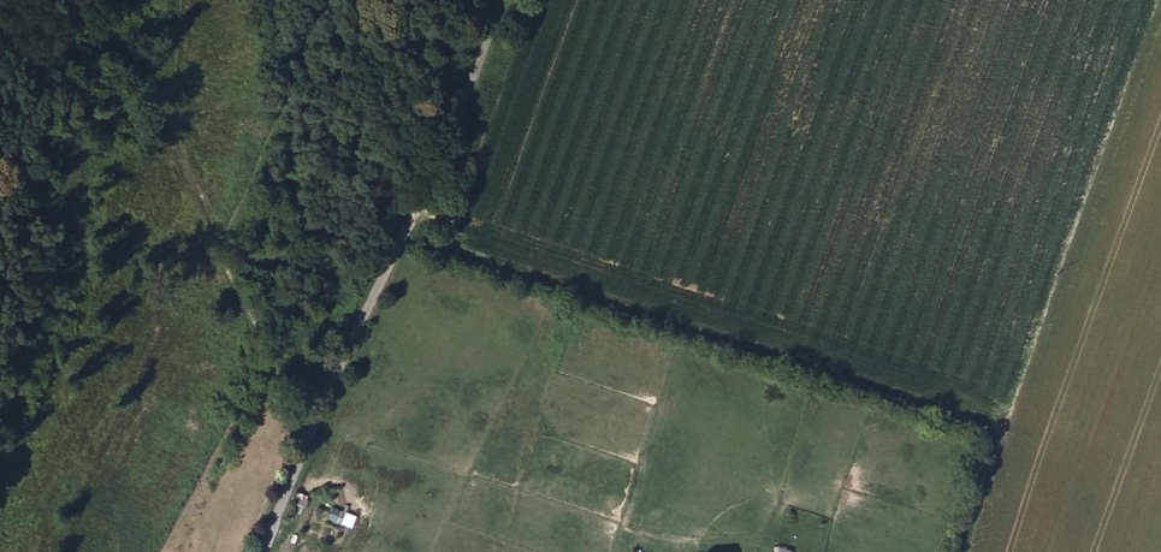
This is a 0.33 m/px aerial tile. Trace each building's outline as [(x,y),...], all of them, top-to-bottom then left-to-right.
[(343,523),(346,511),(330,507),(327,519),(343,523)]
